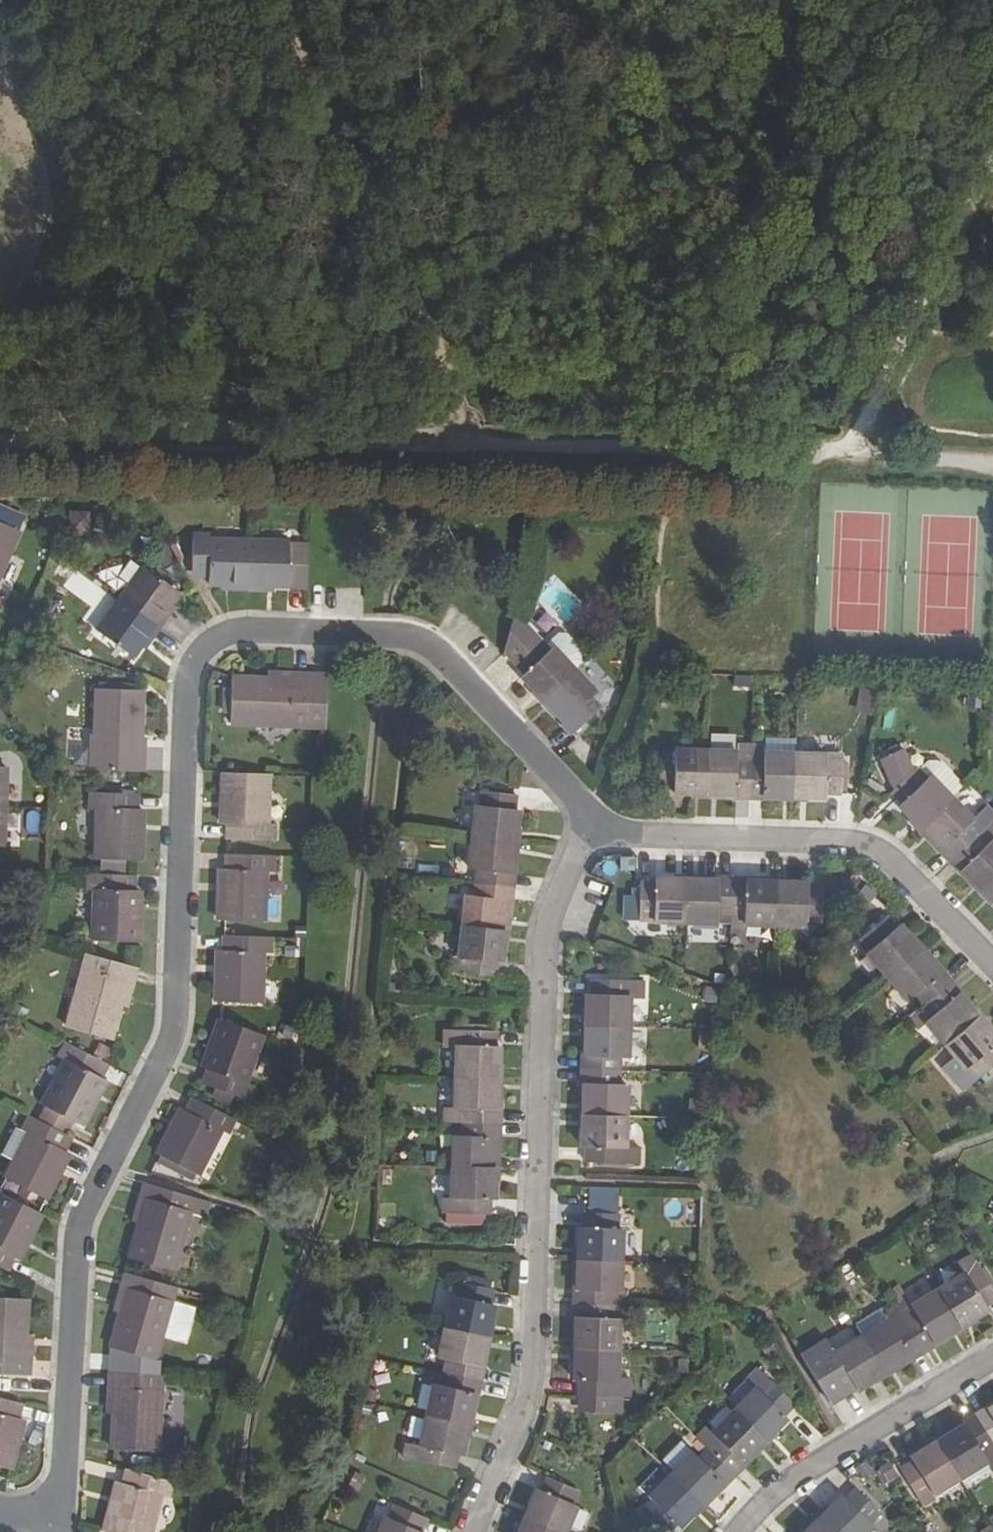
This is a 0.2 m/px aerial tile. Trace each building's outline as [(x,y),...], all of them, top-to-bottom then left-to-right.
[(69,536),(89,536),(89,514),(69,513),(69,536)] [(19,532),(0,523),(0,574),(19,532)] [(233,592),(247,592),(248,542),(210,541),(207,586),(232,587),(233,592)] [(248,542),(247,592),(264,592),(264,587),(308,588),(309,546),(289,546),(289,542),(248,542)] [(118,578),(130,587),(142,570),(130,561),(118,578)] [(130,587),(120,600),(160,630),(169,617),(166,613),(180,594),(143,568),(142,570),(130,587)] [(160,630),(120,600),(97,633),(133,659),(147,638),(152,642),(160,630)] [(520,678),(543,701),(575,672),(552,648),(550,651),(539,639),(513,663),(523,675),(520,678)] [(575,672),(543,701),(563,723),(562,726),(571,735),(599,708),(590,699),(595,694),(575,672)] [(293,682),(231,679),(230,724),(307,727),(309,676),(294,675),(293,682)] [(857,708),(870,711),(874,690),(860,688),(857,708)] [(145,748),(142,747),(143,692),(99,690),(98,735),(91,735),(91,772),(144,773),(145,748)] [(885,706),(882,730),(893,731),(895,707),(885,706)] [(764,736),(764,746),(764,753),(795,754),(795,737),(764,736)] [(750,761),(749,799),(762,800),(763,797),(794,797),(795,754),(764,753),(764,746),(750,746),(750,761)] [(706,795),(706,751),(674,751),(673,756),(659,756),(658,790),(673,790),(673,795),(706,795)] [(706,751),(706,795),(736,796),(736,799),(749,799),(750,761),(737,761),(737,752),(706,751)] [(795,754),(794,797),(826,798),(826,793),(840,793),(841,760),(827,760),(827,754),(795,754)] [(223,761),(223,802),(228,802),(227,826),(227,842),(275,843),(276,761),(223,761)] [(898,807),(921,830),(953,800),(930,777),(926,780),(914,770),(891,793),(901,804),(898,807)] [(475,806),(472,837),(516,842),(519,810),(515,810),(516,795),(482,792),(481,807),(475,806)] [(137,811),(138,795),(91,794),(91,810),(96,810),(95,861),(142,862),(143,811),(137,811)] [(941,855),(950,863),(977,837),(968,828),(975,822),(953,800),(921,830),(943,853),(941,855)] [(513,874),(516,842),(472,837),(469,870),(477,871),(476,885),(514,888),(515,874),(513,874)] [(984,894),(992,885),(992,840),(987,846),(977,837),(950,863),(960,873),(962,871),(984,894)] [(227,871),(221,872),(219,922),(265,923),(267,873),(274,873),(274,858),(227,856),(227,871)] [(88,891),(94,891),(92,943),(139,944),(140,892),(135,892),(135,876),(88,875),(88,891)] [(730,919),(731,881),(719,880),(719,883),(687,883),(686,926),(718,927),(719,919),(730,919)] [(686,926),(687,883),(655,881),(655,886),(640,886),(639,920),(654,921),(654,926),(686,926)] [(745,881),(731,881),(730,919),(743,919),(743,928),(776,930),(777,886),(744,885),(745,881)] [(466,895),(462,926),(506,931),(509,900),(513,900),(514,888),(476,885),(475,896),(466,895)] [(984,894),(992,903),(992,885),(984,894)] [(809,887),(777,886),(776,930),(808,930),(808,925),(822,926),(822,892),(809,891),(809,887)] [(867,955),(887,979),(921,951),(901,927),(897,930),(887,918),(861,940),(871,951),(867,955)] [(506,931),(462,926),(459,960),(464,960),(463,975),(497,978),(498,963),(503,963),(506,931)] [(224,951),(218,951),(216,1003),(263,1004),(264,954),(271,954),(271,938),(225,937),(224,951)] [(915,998),(923,1008),(953,983),(944,973),(942,975),(921,951),(887,979),(908,1003),(915,998)] [(110,1040),(127,982),(133,984),(137,969),(87,956),(66,1028),(110,1040)] [(587,996),(586,1028),(631,1029),(632,998),(627,998),(627,983),(592,981),(592,996),(587,996)] [(925,1023),(944,1046),(978,1019),(958,995),(961,993),(953,983),(923,1008),(931,1017),(925,1023)] [(978,1019),(944,1046),(966,1072),(970,1069),(980,1079),(992,1068),(992,1036),(978,1019)] [(220,1021),(203,1068),(208,1071),(203,1086),(248,1101),(253,1086),(247,1084),(264,1035),(220,1021)] [(583,1059),(582,1073),(619,1075),(620,1061),(630,1061),(631,1029),(586,1028),(585,1059),(583,1059)] [(455,1078),(499,1079),(500,1047),(496,1047),(496,1032),(462,1031),(461,1046),(456,1046),(455,1078)] [(58,1058),(64,1062),(41,1106),(82,1128),(106,1082),(101,1079),(108,1065),(66,1043),(58,1058)] [(584,1084),(583,1116),(627,1118),(628,1087),(619,1086),(619,1075),(582,1073),(582,1084),(584,1084)] [(499,1079),(455,1078),(454,1110),(463,1110),(463,1123),(500,1124),(501,1110),(498,1110),(499,1079)] [(185,1112),(181,1109),(157,1156),(198,1177),(221,1131),(228,1135),(235,1120),(191,1098),(185,1112)] [(626,1150),(627,1118),(583,1116),(582,1148),(586,1148),(586,1164),(620,1165),(621,1150),(626,1150)] [(21,1132),(27,1135),(5,1180),(47,1201),(70,1154),(64,1152),(71,1137),(29,1118),(21,1132)] [(453,1135),(452,1166),(496,1168),(497,1137),(500,1137),(500,1124),(463,1123),(462,1135),(453,1135)] [(496,1168),(452,1166),(451,1197),(442,1196),(441,1214),(490,1216),(491,1200),(495,1201),(496,1168)] [(140,1198),(147,1200),(130,1259),(174,1271),(194,1197),(144,1183),(140,1198)] [(6,1272),(14,1257),(18,1259),(42,1214),(1,1193),(0,1195),(0,1269),(6,1272)] [(578,1260),(621,1261),(622,1230),(618,1230),(619,1215),(583,1214),(583,1228),(578,1228),(578,1260)] [(574,1291),(573,1306),(611,1307),(612,1294),(620,1294),(621,1261),(578,1260),(577,1291),(574,1291)] [(938,1290),(961,1328),(988,1311),(986,1307),(992,1303),(992,1290),(981,1270),(969,1278),(966,1274),(938,1290)] [(120,1288),(126,1289),(110,1349),(155,1361),(174,1287),(124,1274),(120,1288)] [(444,1328),(487,1338),(494,1306),(490,1306),(493,1291),(458,1284),(455,1298),(451,1297),(444,1328)] [(916,1315),(905,1321),(925,1353),(935,1347),(934,1344),(961,1328),(938,1290),(911,1307),(916,1315)] [(27,1300),(0,1299),(0,1375),(30,1377),(30,1362),(23,1362),(27,1300)] [(576,1318),(574,1349),(618,1350),(619,1319),(611,1319),(611,1307),(573,1306),(573,1318),(576,1318)] [(862,1337),(885,1374),(912,1357),(913,1360),(925,1353),(905,1321),(893,1327),(889,1320),(862,1337)] [(444,1375),(481,1383),(484,1369),(480,1368),(487,1338),(444,1328),(437,1360),(446,1362),(444,1375)] [(885,1374),(862,1337),(835,1354),(837,1358),(826,1365),(844,1394),(855,1387),(857,1391),(885,1374)] [(617,1384),(618,1350),(574,1349),(574,1381),(577,1381),(576,1396),(611,1398),(611,1383),(617,1384)] [(733,1411),(764,1442),(787,1419),(785,1416),(795,1406),(759,1370),(747,1381),(755,1390),(733,1411)] [(108,1389),(115,1389),(113,1450),(158,1451),(160,1376),(108,1374),(108,1389)] [(425,1416),(468,1425),(475,1393),(478,1394),(481,1383),(444,1375),(441,1386),(432,1384),(425,1416)] [(11,1471),(23,1421),(18,1420),(22,1404),(0,1399),(0,1468),(11,1471)] [(976,1416),(992,1443),(992,1409),(989,1412),(986,1409),(976,1416)] [(764,1442),(733,1411),(711,1434),(717,1441),(709,1449),(736,1476),(745,1467),(742,1465),(764,1442)] [(468,1425),(425,1416),(418,1448),(424,1449),(421,1463),(454,1470),(458,1455),(461,1456),(468,1425)] [(938,1442),(961,1479),(989,1462),(984,1454),(992,1450),(992,1443),(976,1416),(965,1423),(966,1425),(938,1442)] [(673,1473),(693,1453),(680,1441),(661,1461),(673,1473)] [(961,1479),(938,1442),(911,1458),(913,1462),(901,1469),(919,1499),(932,1491),(934,1495),(961,1479)] [(699,1459),(693,1453),(673,1473),(671,1475),(701,1506),(724,1484),(727,1485),(736,1476),(709,1449),(699,1459)] [(116,1483),(103,1531),(151,1531),(160,1497),(167,1499),(171,1482),(126,1471),(122,1485),(116,1483)] [(671,1475),(648,1498),(652,1502),(643,1512),(663,1531),(671,1531),(676,1526),(679,1528),(701,1506),(671,1475)] [(525,1519),(556,1531),(567,1531),(578,1508),(573,1506),(579,1492),(547,1478),(541,1492),(537,1490),(525,1519)] [(820,1520),(832,1531),(870,1531),(874,1528),(870,1524),(880,1513),(855,1489),(846,1500),(842,1498),(820,1520)] [(428,1521),(395,1506),(389,1521),(385,1519),(379,1531),(422,1531),(428,1521)] [(525,1519),(519,1531),(556,1531),(525,1519)] [(820,1520),(808,1531),(832,1531),(820,1520)]
